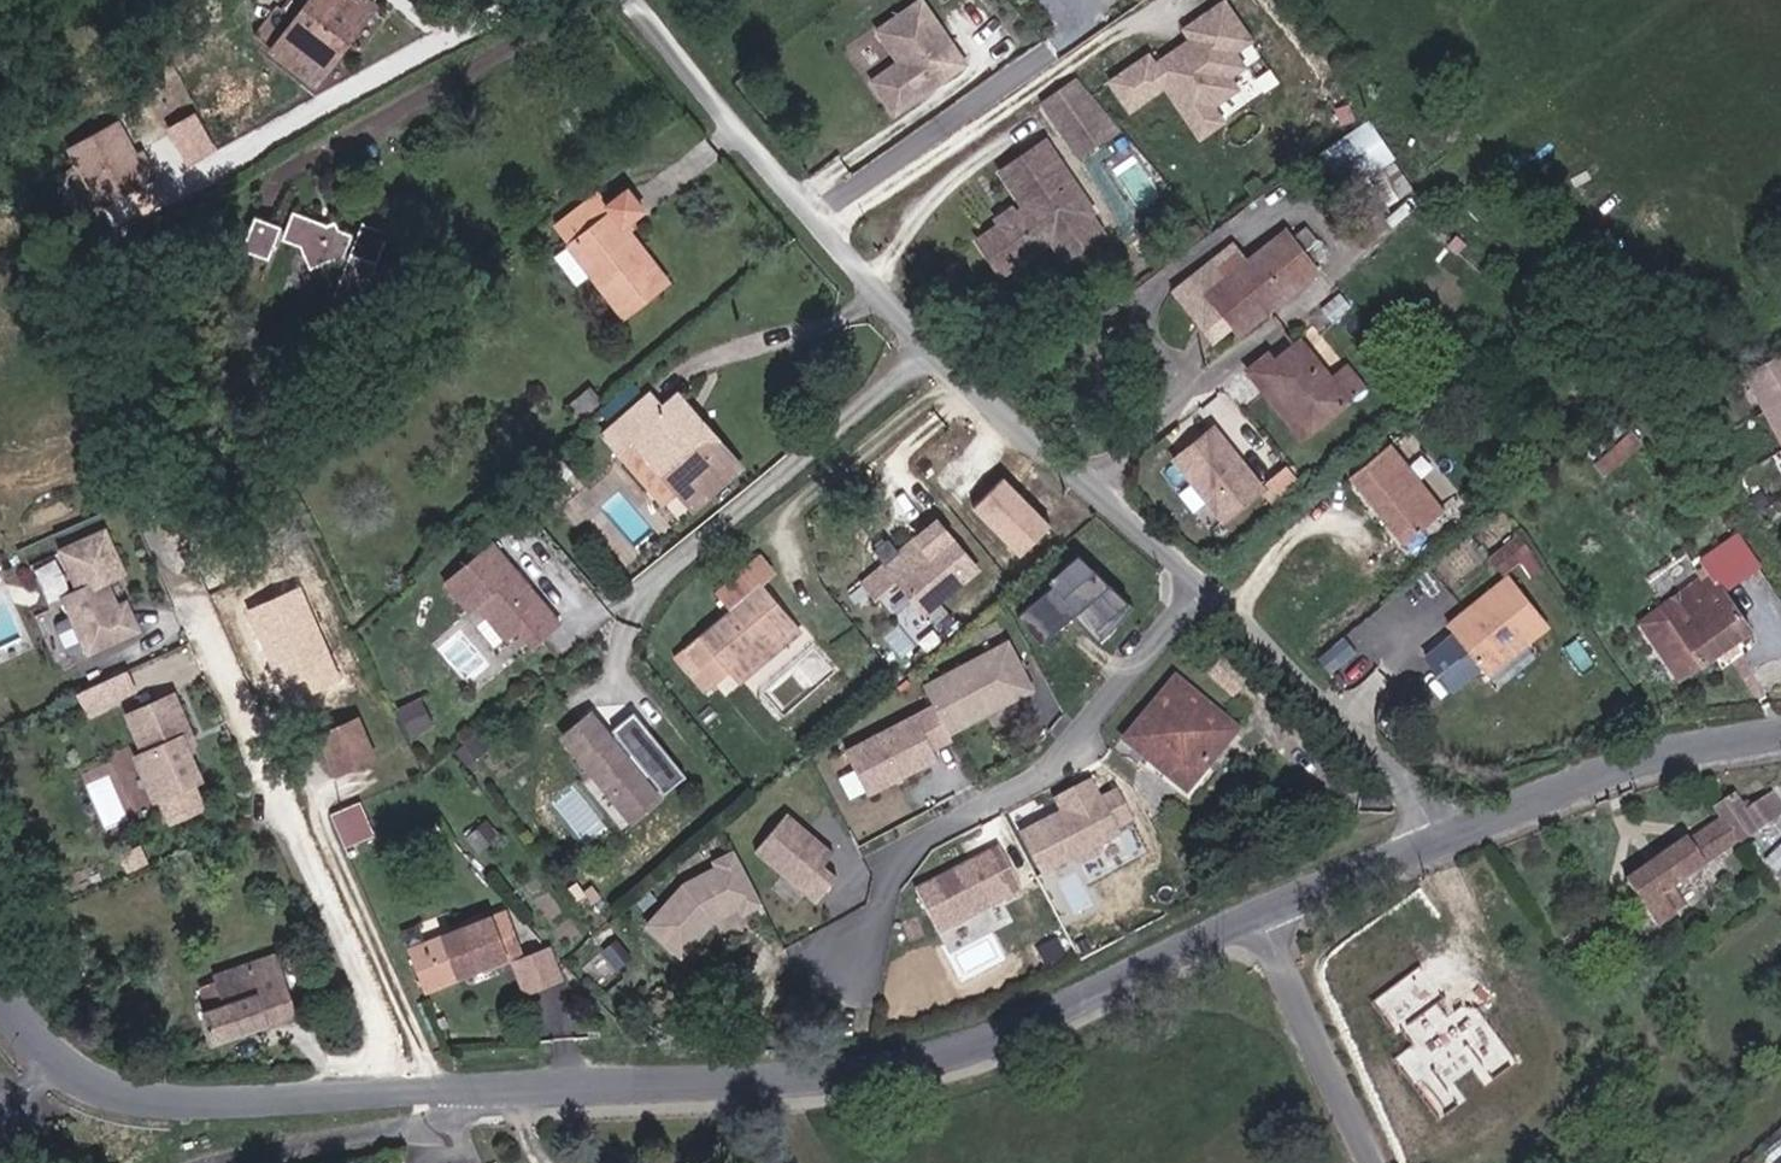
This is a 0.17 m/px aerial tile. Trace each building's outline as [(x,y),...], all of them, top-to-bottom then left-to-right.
[(258,37),(270,45),(305,0),(286,0),(258,37)] [(267,50),(311,82),(343,43),(335,37),(361,0),(307,0),(267,50)] [(361,0),(335,37),(343,43),(371,8),(361,0)] [(965,66),(919,0),(874,32),(897,63),(870,83),(894,117),(965,66)] [(1231,72),(1220,57),(1235,47),(1252,35),(1227,0),(1222,0),(1186,26),(1194,36),(1156,62),(1150,53),(1113,79),(1133,106),(1167,81),(1204,132),(1225,117),(1214,102),(1239,84),(1231,72)] [(1246,62),(1235,47),(1220,57),(1231,72),(1246,62)] [(1125,135),(1080,87),(1046,111),(1070,145),(1076,141),(1090,159),(1125,135)] [(195,113),(167,132),(189,166),(218,147),(195,113)] [(1371,116),(1323,147),(1349,188),(1398,157),(1371,116)] [(117,122),(67,152),(105,216),(155,186),(117,122)] [(1090,159),(1076,141),(1070,145),(1084,164),(1090,159)] [(1011,282),(1056,249),(1098,219),(1050,152),(1010,179),(1035,217),(1024,224),(1012,233),(987,250),(1011,282)] [(636,208),(580,259),(635,333),(677,298),(635,245),(654,231),(636,208)] [(331,308),(358,318),(384,233),(360,224),(349,256),(341,253),(348,234),(289,214),(284,233),(250,224),(238,259),(266,268),(275,242),(293,246),(303,272),(327,259),(344,265),(331,308)] [(1012,233),(1024,224),(1019,218),(1007,226),(1012,233)] [(1098,219),(1056,249),(1069,268),(1111,239),(1098,219)] [(1327,271),(1322,265),(1311,251),(1328,237),(1319,225),(1302,238),(1296,230),(1216,292),(1248,332),(1327,271)] [(1339,251),(1328,237),(1311,251),(1322,265),(1339,251)] [(1341,379),(1309,344),(1279,369),(1272,376),(1320,429),(1357,397),(1341,379)] [(1308,438),(1320,429),(1272,376),(1279,369),(1270,358),(1253,373),(1308,438)] [(1751,380),(1780,434),(1780,363),(1751,380)] [(1341,379),(1357,397),(1373,383),(1358,365),(1341,379)] [(730,443),(693,398),(683,407),(700,427),(720,452),(730,443)] [(720,452),(700,427),(683,407),(671,416),(658,402),(611,442),(631,465),(647,452),(684,496),(697,511),(750,467),(730,443),(720,452)] [(1266,478),(1284,463),(1233,403),(1214,419),(1266,478)] [(1267,491),(1216,426),(1172,460),(1223,525),(1267,491)] [(684,496),(647,452),(631,465),(668,510),(684,496)] [(1407,544),(1447,510),(1404,455),(1361,485),(1407,544)] [(1054,529),(1003,478),(968,513),(1019,563),(1054,529)] [(1407,544),(1414,553),(1455,522),(1447,510),(1407,544)] [(947,522),(873,583),(876,586),(884,581),(950,525),(947,522)] [(950,525),(884,581),(896,595),(913,582),(937,612),(988,571),(950,525)] [(130,616),(114,580),(132,572),(114,531),(72,550),(89,590),(74,596),(83,616),(97,648),(99,651),(147,629),(139,612),(130,616)] [(1491,553),(1504,571),(1534,548),(1521,531),(1491,553)] [(581,613),(512,534),(465,575),(491,604),(499,597),(528,631),(539,621),(554,637),(581,613)] [(1753,638),(1722,599),(1748,582),(1728,555),(1708,570),(1709,589),(1645,636),(1684,690),(1753,638)] [(764,562),(724,596),(739,614),(770,588),(779,580),(764,562)] [(1093,569),(1079,580),(1101,608),(1115,597),(1093,569)] [(1057,642),(1101,608),(1079,580),(1034,615),(1057,642)] [(876,586),(888,602),(896,595),(884,581),(876,586)] [(342,679),(301,587),(248,611),(289,703),(342,679)] [(717,678),(735,663),(745,674),(753,684),(809,636),(770,588),(739,614),(695,652),(717,678)] [(1463,645),(1447,659),(1476,691),(1491,679),(1495,685),(1555,636),(1517,589),(1458,640),(1463,645)] [(97,648),(83,616),(68,623),(67,629),(76,651),(83,655),(97,648)] [(947,731),(1031,686),(1006,640),(923,684),(933,703),(947,731)] [(1234,673),(1210,653),(1196,669),(1220,690),(1234,673)] [(727,690),(745,674),(735,663),(717,678),(727,690)] [(143,688),(134,669),(108,681),(116,700),(143,688)] [(1156,747),(1188,776),(1234,727),(1177,679),(1123,740),(1145,759),(1156,747)] [(108,681),(89,690),(98,709),(116,700),(108,681)] [(455,719),(443,691),(418,702),(430,730),(455,719)] [(211,780),(193,737),(201,734),(184,695),(139,714),(156,753),(148,757),(166,799),(211,780)] [(868,792),(936,756),(931,746),(950,736),(947,731),(933,703),(845,750),(868,792)] [(692,774),(641,712),(618,728),(623,734),(618,739),(598,718),(572,737),(627,807),(657,785),(654,781),(661,777),(671,790),(692,774)] [(363,723),(327,738),(345,780),(378,766),(363,723)] [(1117,829),(1133,821),(1118,792),(1101,800),(1092,782),(1058,800),(1068,819),(1056,825),(1053,819),(1022,835),(1044,875),(1072,860),(1082,863),(1100,853),(1103,843),(1120,834),(1117,829)] [(348,846),(378,834),(363,798),(333,811),(348,846)] [(1681,892),(1780,824),(1770,809),(1751,822),(1740,807),(1724,818),(1733,830),(1634,892),(1662,933),(1694,911),(1681,892)] [(834,854),(786,814),(755,852),(816,903),(837,878),(823,866),(834,854)] [(485,837),(475,845),(488,860),(497,852),(485,837)] [(1777,869),(1780,865),(1780,845),(1766,857),(1777,869)] [(941,935),(1025,891),(1002,848),(919,892),(941,935)] [(714,921),(740,907),(744,914),(763,903),(735,851),(715,862),(718,867),(685,885),(648,926),(682,957),(714,921)] [(509,905),(410,941),(430,995),(528,953),(509,905)] [(1067,954),(1058,936),(1037,947),(1047,965),(1067,954)] [(215,1013),(224,1044),(309,1019),(291,957),(225,978),(234,1007),(215,1013)]
